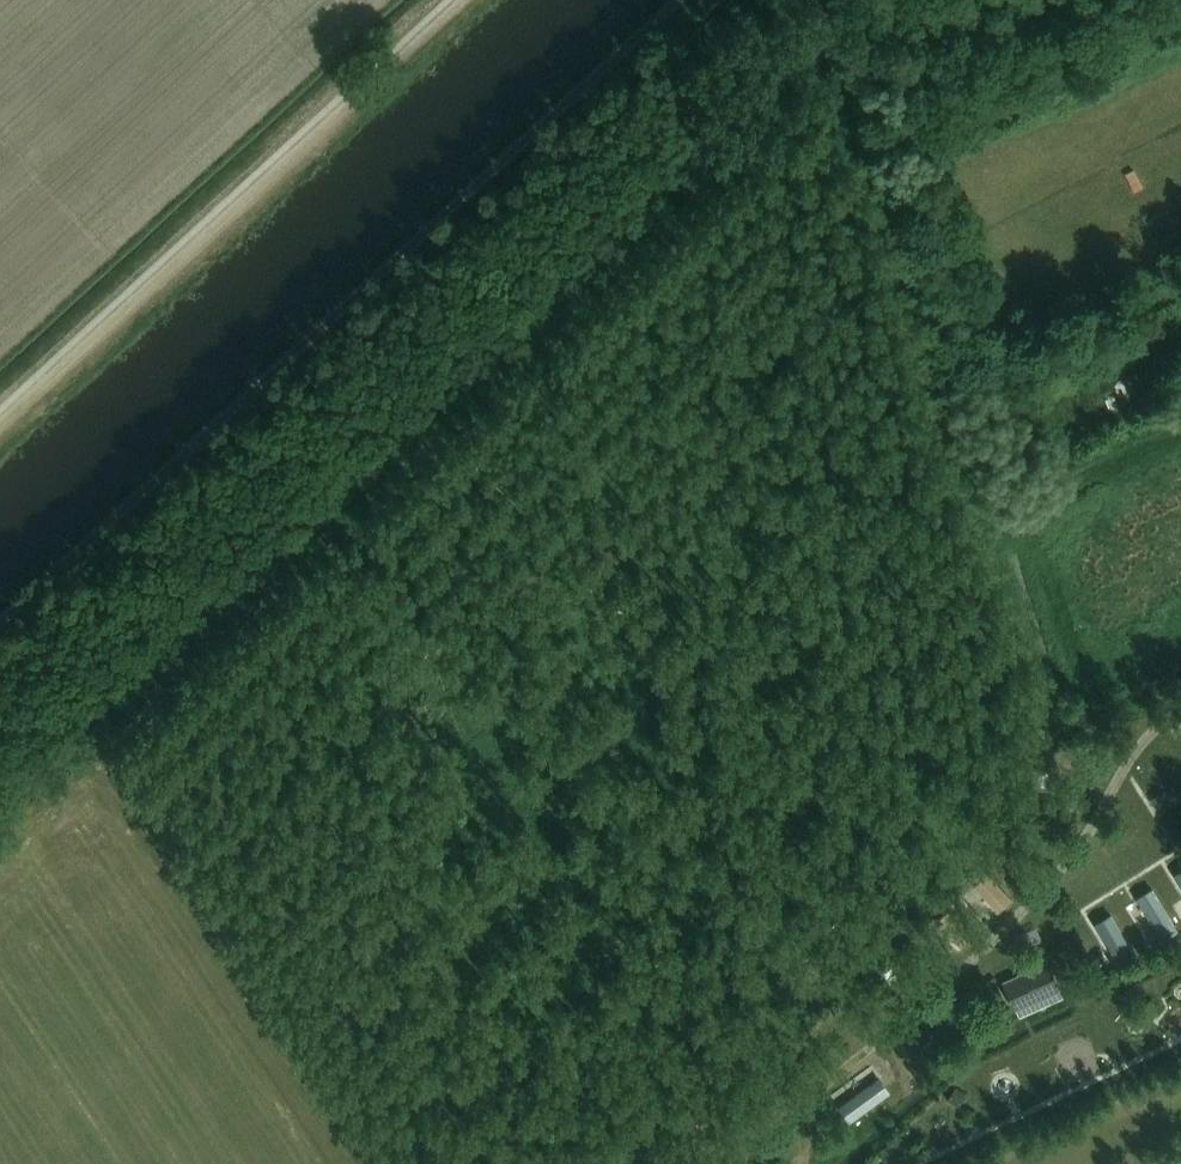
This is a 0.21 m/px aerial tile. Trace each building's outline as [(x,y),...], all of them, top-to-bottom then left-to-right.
[(1146,876),(1180,933),(1180,854),(1146,876)] [(976,859),(941,892),(983,934),(1018,901),(976,859)] [(1106,900),(1140,957),(1180,933),(1146,876),(1106,900)] [(941,892),(907,925),(947,968),(983,934),(941,892)] [(1106,900),(1070,923),(1100,980),(1140,957),(1106,900)] [(1060,992),(1047,962),(1002,982),(1015,1012),(1025,1007),(1028,1014),(1047,1006),(1044,999),(1060,992)] [(886,1047),(829,1096),(856,1135),(916,1086),(886,1047)]
